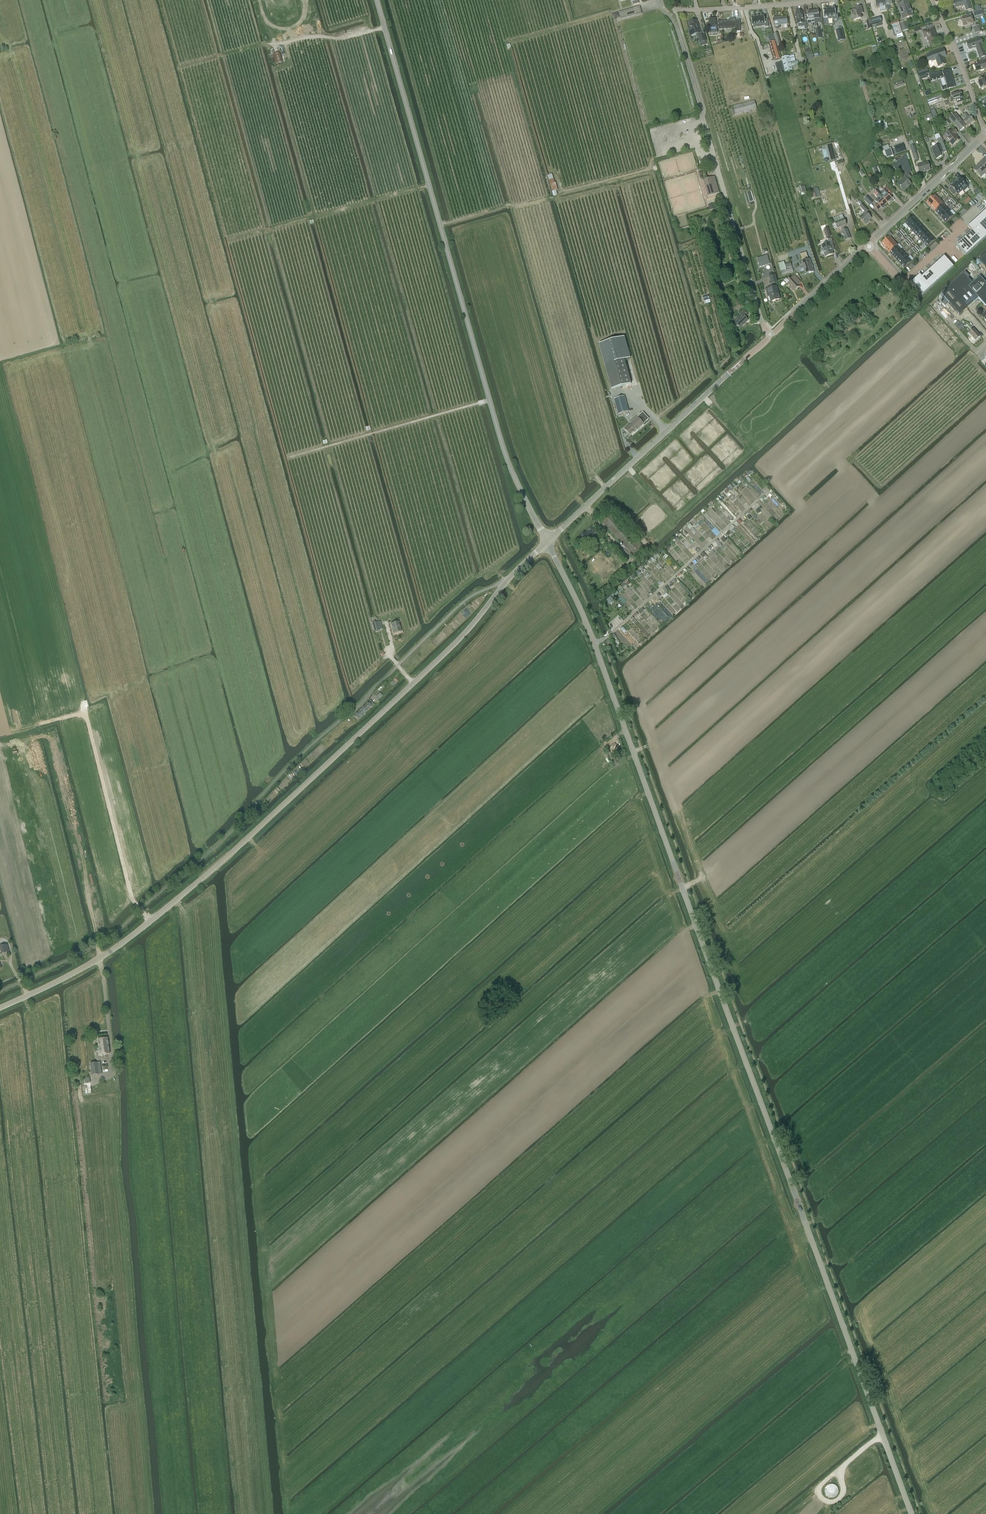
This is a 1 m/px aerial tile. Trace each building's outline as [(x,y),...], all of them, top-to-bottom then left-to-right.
[(953,3),(955,8),(964,6),(966,11),(971,9),(969,0),(956,0),(954,1),(955,2),(953,3)] [(903,19),(913,16),(908,1),(898,5),(903,19)] [(619,12),(621,20),(642,14),(640,7),(619,12)] [(855,11),(851,12),(854,21),(861,19),(860,14),(863,13),(861,7),(854,8),(855,11)] [(835,8),(823,9),(824,18),(828,17),(828,20),(833,19),(833,21),(838,20),(837,15),(836,15),(835,8)] [(803,12),(796,12),(796,14),(795,14),(795,15),(795,17),(796,18),(796,17),(797,21),(797,25),(798,24),(798,26),(800,26),(800,24),(804,24),(804,30),(807,30),(806,26),(806,21),(804,22),(803,12)] [(813,12),(808,12),(808,15),(805,15),(806,20),(807,20),(808,24),(812,24),(814,23),(814,19),(813,12)] [(768,27),(767,20),(764,20),(764,16),(751,17),(752,25),(764,24),(765,27),(768,27)] [(961,19),(959,20),(958,21),(959,24),(960,24),(962,24),(963,26),(973,23),(972,16),(961,19)] [(773,18),(774,18),(773,18),(774,26),(775,26),(775,28),(776,29),(779,29),(780,28),(780,25),(788,25),(787,17),(778,18),(778,17),(777,17),(774,17),(773,18)] [(872,25),(882,23),(880,17),(871,20),(872,25)] [(723,22),(723,30),(736,29),(736,32),(740,32),(740,21),(736,21),(735,18),(732,18),(732,21),(723,22)] [(723,30),(723,22),(716,22),(715,19),(709,20),(709,23),(706,23),(706,28),(709,28),(709,31),(717,30),(717,28),(719,28),(719,30),(723,30)] [(700,33),(696,20),(689,23),(691,28),(689,29),(691,36),(696,34),(697,38),(698,37),(700,43),(705,41),(706,41),(703,32),(700,33)] [(891,29),(900,26),(898,20),(889,23),(891,29)] [(824,42),(835,41),(834,36),(832,36),(831,26),(823,26),(824,42)] [(903,37),(900,26),(891,29),(894,36),(896,35),(897,38),(903,37)] [(841,28),(835,30),(839,42),(844,41),(841,28)] [(934,28),(923,32),(924,37),(927,37),(930,46),(936,44),(934,39),(937,38),(934,28)] [(979,59),(985,56),(985,54),(981,38),(966,42),(969,50),(976,48),(979,59)] [(774,61),(780,59),(775,42),(769,44),(774,61)] [(928,62),(932,61),(932,62),(936,60),(938,67),(946,64),(943,58),(946,57),(943,48),(929,53),(929,54),(926,56),(928,62)] [(280,52),(273,54),(275,64),(283,62),(280,52)] [(794,55),(789,56),(792,67),(798,66),(797,61),(795,62),(794,55)] [(785,72),(792,71),(792,67),(789,56),(782,58),(785,72)] [(979,59),(980,59),(981,62),(974,65),(976,72),(985,69),(985,65),(985,61),(985,56),(979,59)] [(782,62),(775,64),(778,75),(785,73),(782,62)] [(943,72),(941,72),(929,76),(931,81),(942,78),(945,77),(947,85),(941,87),(943,91),(949,89),(955,87),(950,70),(943,72)] [(978,81),(980,89),(985,88),(985,84),(985,79),(985,76),(980,78),(981,80),(978,81)] [(952,98),(950,98),(951,101),(953,100),(953,101),(956,100),(957,103),(963,101),(962,100),(962,98),(960,91),(951,94),(952,98)] [(733,115),(757,109),(754,101),(731,107),(733,115)] [(965,118),(966,119),(964,122),(967,127),(974,121),(970,117),(969,117),(966,113),(962,117),(963,119),(965,118)] [(960,131),(966,126),(955,114),(949,119),(960,131)] [(880,121),(876,123),(878,131),(888,128),(886,123),(881,124),(880,121)] [(954,128),(944,136),(952,146),(959,140),(957,137),(955,135),(958,133),(954,128)] [(934,148),(932,149),(936,159),(941,157),(942,157),(943,155),(942,154),(942,153),(943,152),(946,151),(946,152),(947,152),(941,138),(937,140),(939,145),(938,145),(934,147),(933,148),(934,148)] [(832,144),(827,145),(831,161),(836,160),(832,144)] [(903,144),(894,147),(897,154),(905,151),(903,144)] [(889,149),(882,152),(885,159),(892,156),(889,149)] [(906,156),(896,165),(903,173),(906,171),(907,172),(902,175),(905,178),(897,185),(903,191),(911,184),(908,181),(911,178),(908,175),(911,172),(906,156)] [(974,170),(981,177),(985,172),(985,160),(985,158),(979,164),(980,164),(974,170)] [(930,170),(928,162),(917,165),(919,174),(930,170)] [(552,196),(556,195),(555,191),(556,190),(553,174),(547,175),(552,196)] [(708,196),(719,193),(714,177),(707,179),(705,180),(703,180),(708,196)] [(954,181),(963,191),(964,192),(968,187),(965,184),(968,182),(963,177),(961,179),(959,178),(957,179),(954,181)] [(963,191),(954,181),(951,184),(952,184),(950,186),(952,187),(949,190),(954,195),(956,193),(958,195),(963,191)] [(884,191),(881,193),(877,188),(875,190),(878,195),(887,204),(889,202),(890,202),(892,200),(891,200),(892,199),(889,197),(893,193),(887,187),(883,190),(884,191)] [(819,190),(812,192),(814,199),(821,197),(819,190)] [(877,198),(875,201),(878,204),(875,207),(878,210),(881,208),(882,208),(883,209),(885,206),(885,205),(887,204),(878,195),(876,197),(877,198)] [(931,207),(938,200),(934,196),(927,203),(931,207)] [(938,200),(931,207),(934,211),(942,204),(943,203),(939,199),(938,200)] [(980,201),(961,218),(963,221),(968,216),(969,217),(976,210),(979,214),(985,207),(980,201)] [(866,213),(868,211),(862,204),(860,206),(866,213)] [(938,215),(946,208),(942,204),(934,211),(938,215)] [(942,219),(949,212),(946,208),(938,215),(942,219)] [(968,227),(972,231),(981,242),(985,237),(985,211),(968,227)] [(946,223),(953,216),(949,212),(942,219),(946,223)] [(865,216),(863,214),(859,218),(861,219),(861,220),(866,225),(870,221),(869,221),(871,219),(867,214),(865,216)] [(842,215),(833,219),(835,223),(837,229),(846,225),(844,220),(842,215)] [(909,227),(916,220),(913,216),(905,223),(909,227)] [(912,231),(920,224),(916,220),(909,227),(911,230),(910,231),(911,232),(912,231)] [(916,235),(924,228),(920,224),(912,231),(916,235)] [(920,239),(927,232),(924,228),(916,235),(920,239)] [(845,241),(851,239),(847,229),(841,231),(845,241)] [(981,242),(972,231),(964,238),(974,249),(981,242)] [(923,243),(931,236),(927,232),(920,239),(923,243)] [(927,248),(935,240),(931,236),(923,243),(927,248)] [(889,237),(881,244),(885,248),(893,241),(889,237)] [(974,249),(964,238),(957,245),(966,256),(974,249)] [(825,254),(825,257),(833,254),(832,250),(834,249),(832,243),(831,239),(827,240),(828,244),(822,246),(823,250),(822,250),(821,251),(821,252),(821,253),(822,254),(823,254),(825,254)] [(893,241),(885,248),(889,253),(897,246),(897,245),(893,241)] [(897,246),(889,253),(893,256),(901,249),(897,245),(897,246)] [(901,249),(893,256),(897,260),(904,253),(901,249)] [(904,253),(897,260),(900,264),(908,257),(904,253)] [(769,263),(767,256),(757,259),(760,267),(764,266),(764,265),(769,263)] [(805,261),(801,262),(803,267),(800,268),(801,272),(804,271),(805,274),(813,272),(809,259),(808,260),(807,256),(804,257),(805,261)] [(908,257),(900,264),(904,268),(912,261),(908,257)] [(944,257),(937,264),(946,274),(953,267),(944,257)] [(946,274),(937,264),(929,270),(939,281),(946,274)] [(931,288),(939,281),(929,270),(921,277),(931,288)] [(947,289),(956,298),(968,287),(978,298),(985,307),(985,284),(980,277),(972,284),(968,279),(969,277),(965,273),(963,274),(947,289)] [(722,288),(719,274),(713,275),(715,282),(716,282),(718,289),(722,288)] [(931,288),(921,277),(919,275),(912,282),(923,295),(931,288)] [(791,278),(788,281),(789,282),(788,284),(794,290),(799,286),(797,284),(800,282),(795,276),(792,278),(791,278)] [(776,287),(766,289),(767,294),(769,293),(771,301),(780,299),(776,287)] [(968,287),(956,298),(966,310),(978,298),(968,287)] [(942,293),(941,294),(959,315),(966,310),(956,298),(947,289),(942,293)] [(925,311),(931,317),(936,313),(930,307),(925,311)] [(940,312),(945,318),(949,315),(943,309),(940,312)] [(733,323),(731,325),(735,330),(737,327),(739,329),(748,321),(745,318),(748,315),(743,311),(741,313),(742,314),(733,323)] [(975,341),(980,337),(973,329),(969,334),(975,341)] [(624,337),(599,344),(612,390),(631,384),(624,360),(630,359),(624,337)] [(622,388),(612,391),(615,399),(619,414),(628,411),(622,388)] [(629,425),(625,429),(631,435),(635,432),(644,424),(643,424),(649,419),(643,412),(638,417),(638,418),(629,426),(629,425)] [(610,512),(601,520),(633,557),(643,548),(610,512)] [(585,532),(580,538),(586,544),(591,539),(590,538),(596,533),(591,528),(588,531),(586,533),(585,532)] [(622,595),(618,599),(626,607),(630,603),(622,595)] [(394,633),(401,631),(399,622),(391,624),(394,633)] [(370,700),(354,716),(358,720),(365,713),(374,704),(370,700)] [(2,953),(8,952),(6,945),(0,947),(2,953)] [(99,1055),(110,1054),(108,1038),(97,1039),(99,1055)] [(90,1064),(91,1075),(102,1074),(100,1062),(90,1064)]
